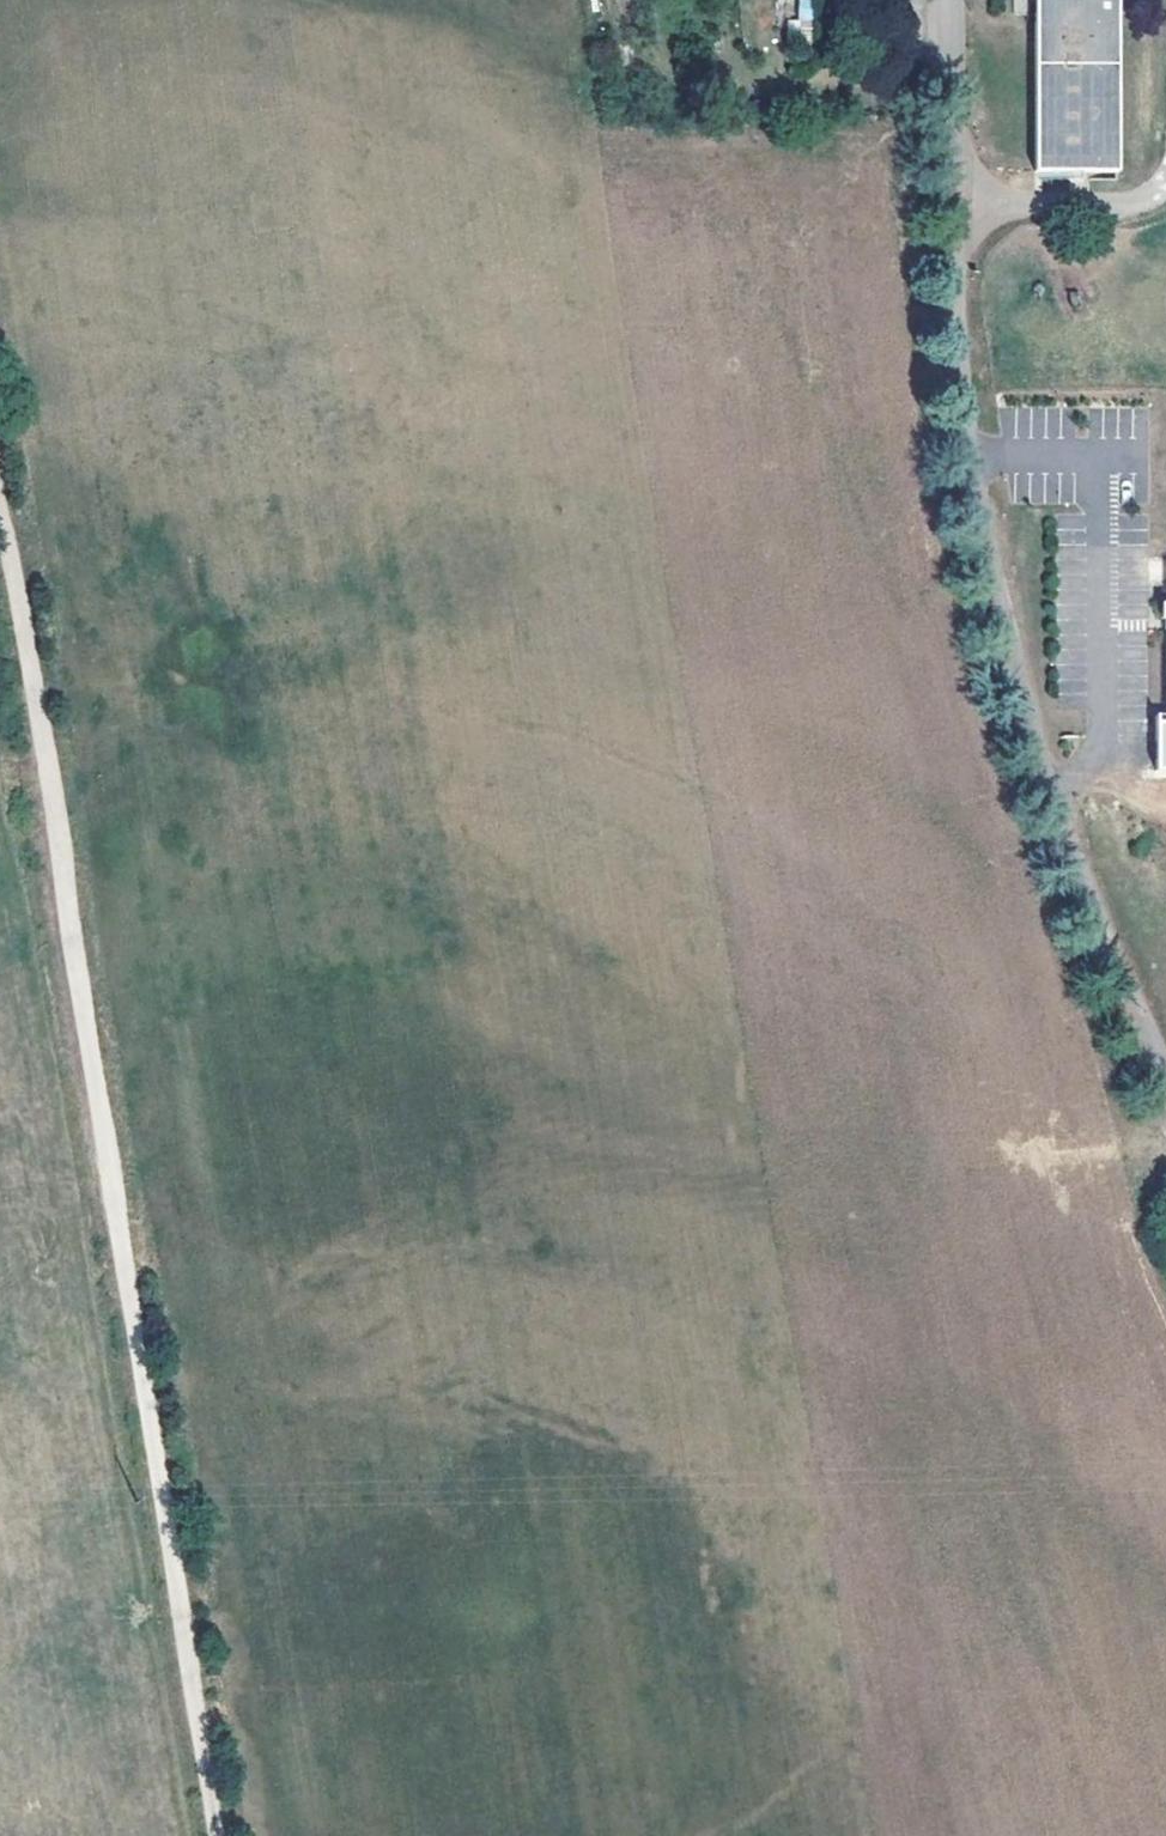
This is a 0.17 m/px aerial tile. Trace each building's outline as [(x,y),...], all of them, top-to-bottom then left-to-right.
[(786,19),(786,46),(812,46),(812,0),(797,0),(797,19),(786,19)] [(1036,170),(1117,170),(1117,0),(1036,0),(1036,170)]
